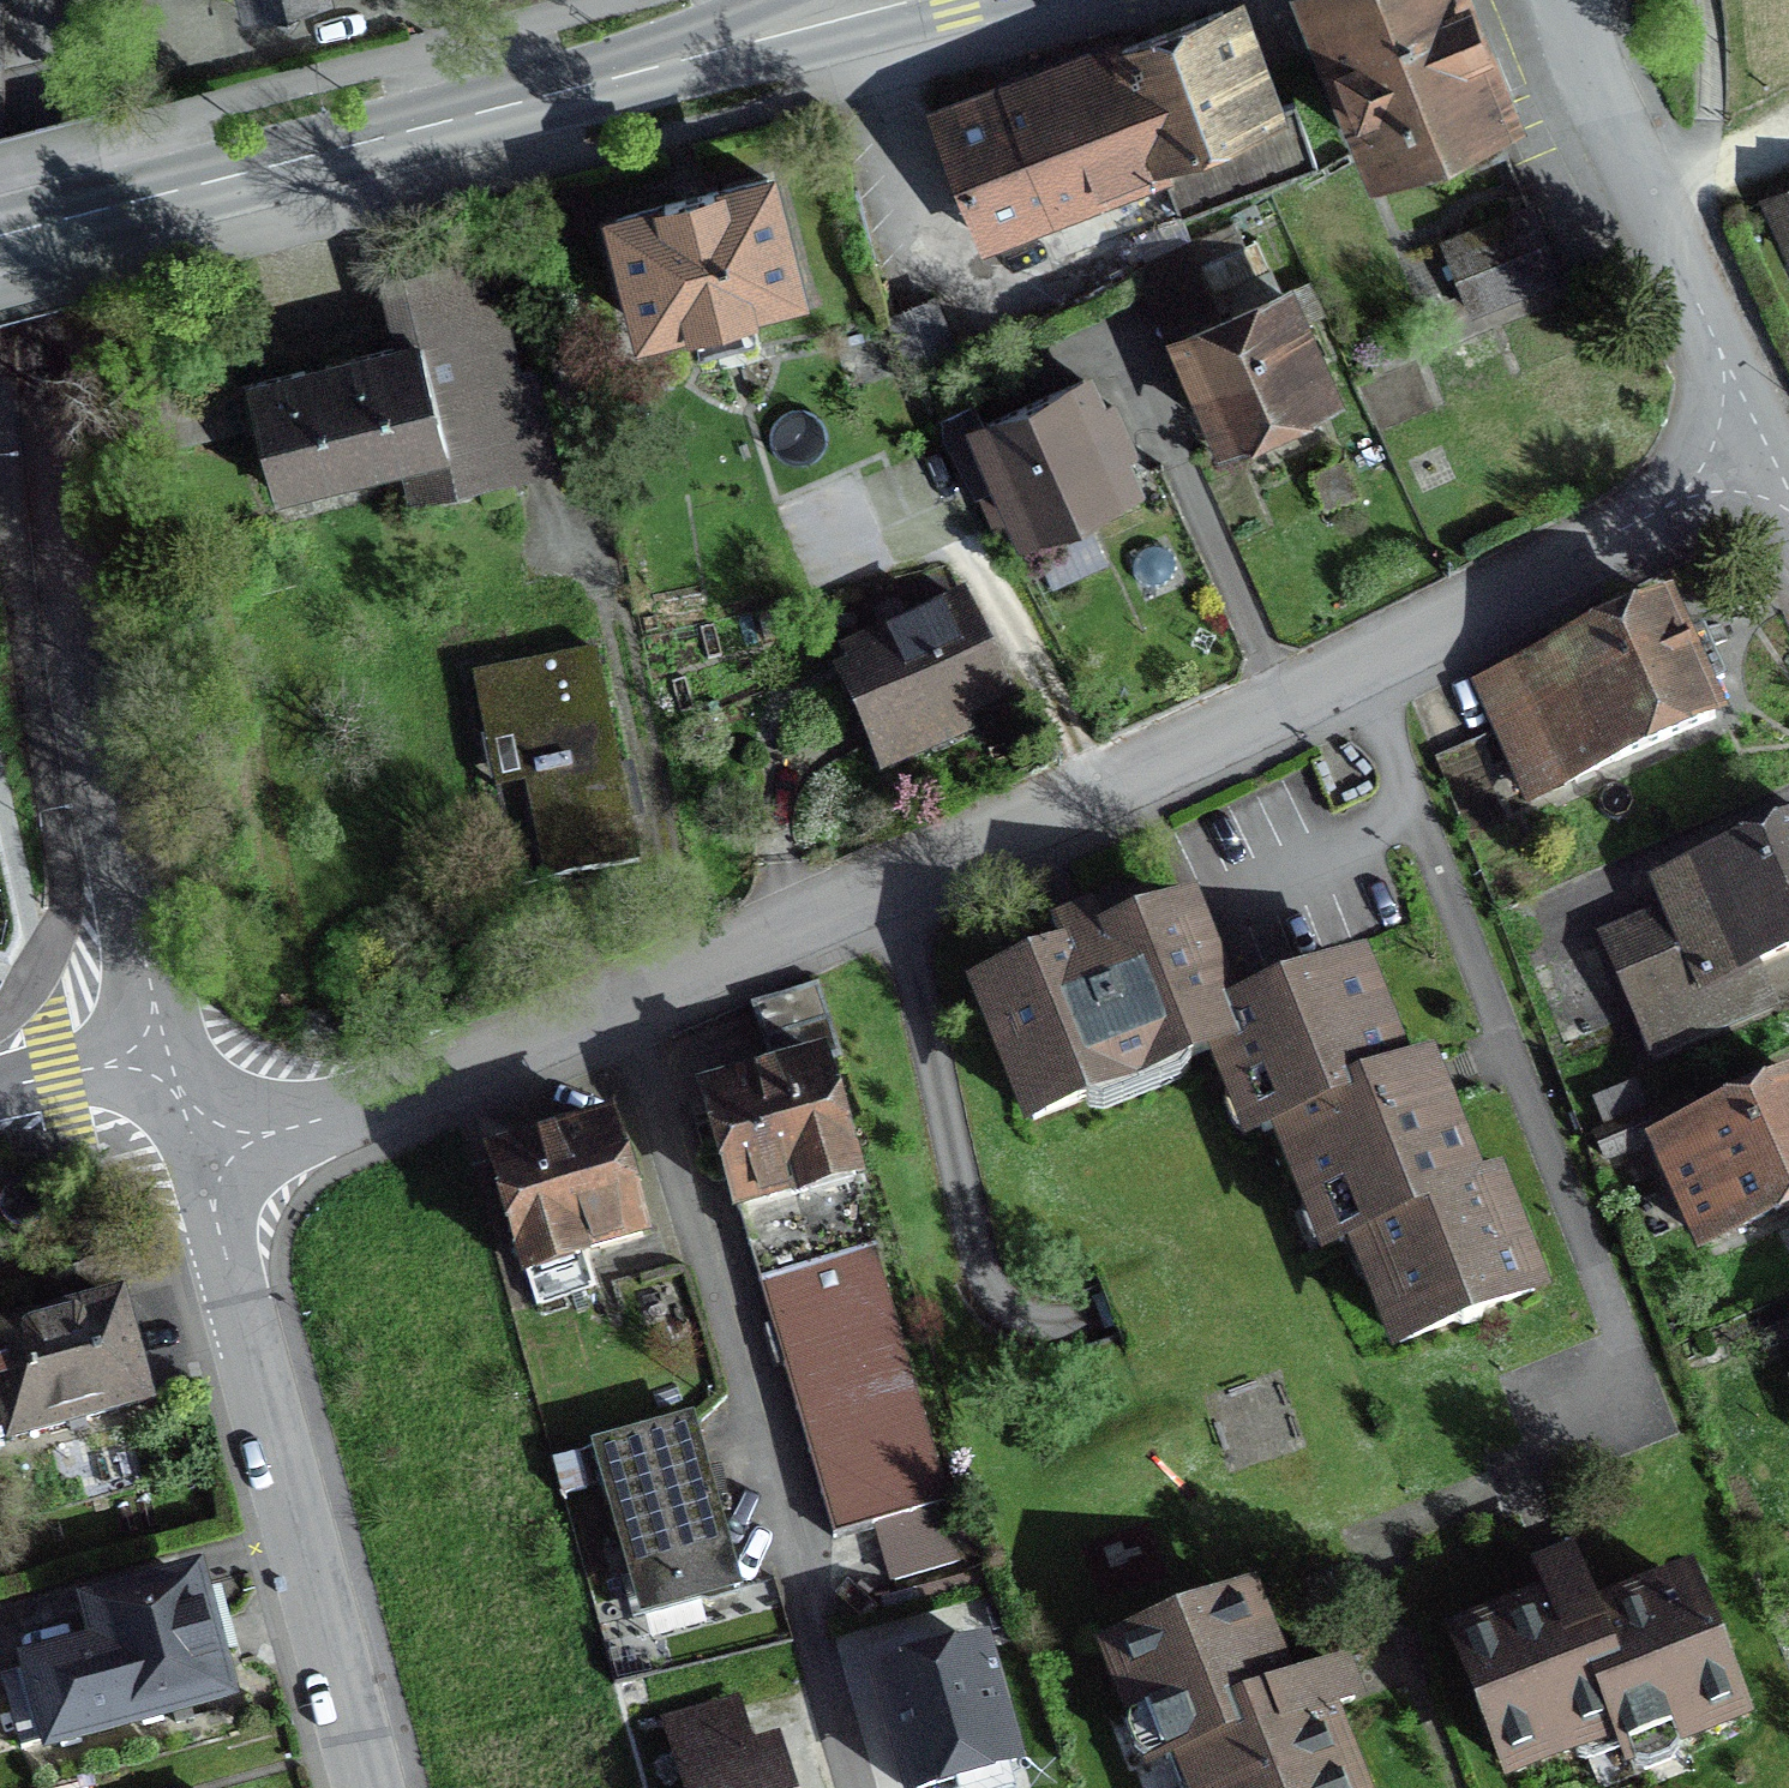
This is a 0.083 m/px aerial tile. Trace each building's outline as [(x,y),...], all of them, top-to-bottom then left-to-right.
[(1297,6),(1378,199),(1519,141),(1460,0),(1312,0),(1297,6)] [(1240,7),(1118,51),(1162,171),(1284,126),(1240,7)] [(978,238),(1162,171),(1118,51),(934,119),(978,238)] [(769,183),(610,222),(640,346),(800,307),(769,183)] [(1763,200),(1788,264),(1788,189),(1763,200)] [(1557,281),(1531,214),(1447,246),(1473,313),(1557,281)] [(1267,276),(1256,251),(1203,275),(1214,299),(1267,276)] [(392,355),(241,393),(268,498),(411,461),(421,501),(555,467),(531,375),(507,381),(477,261),(374,288),(392,355)] [(1287,300),(1169,349),(1215,460),(1334,411),(1287,300)] [(954,363),(933,306),(888,323),(910,380),(954,363)] [(1086,388),(966,439),(1012,548),(1132,497),(1086,388)] [(1100,570),(1087,541),(1040,562),(1054,592),(1100,570)] [(1534,714),(1501,727),(1529,793),(1562,780),(1564,782),(1714,717),(1701,687),(1723,676),(1702,630),(1693,634),(1680,640),(1665,606),(1514,671),(1534,714)] [(856,683),(839,690),(876,776),(963,739),(957,723),(1001,704),(970,632),(948,641),(935,611),(842,651),(856,683)] [(591,657),(467,681),(487,782),(521,775),(540,878),(630,860),(591,657)] [(1605,943),(1652,1054),(1772,1003),(1754,963),(1788,948),(1788,826),(1778,830),(1779,834),(1660,886),(1672,913),(1605,943)] [(967,1005),(1026,1154),(1217,1078),(1252,1064),(1237,1026),(1193,915),(967,1005)] [(1322,1261),(1347,1251),(1394,1370),(1552,1307),(1505,1188),(1484,1197),(1437,1079),(1407,1091),(1361,977),(1237,1026),(1252,1064),(1217,1078),(1247,1154),(1275,1143),(1322,1261)] [(1665,1146),(1703,1236),(1740,1219),(1742,1225),(1788,1204),(1788,1081),(1764,1092),(1766,1095),(1698,1125),(1701,1130),(1665,1146)] [(818,1083),(710,1114),(832,1542),(940,1511),(818,1083)] [(1601,1100),(1613,1128),(1635,1118),(1644,1114),(1633,1086),(1601,1100)] [(1645,1142),(1635,1118),(1613,1128),(1598,1134),(1609,1158),(1625,1151),(1645,1142)] [(601,1125),(473,1166),(514,1293),(642,1252),(601,1125)] [(11,1434),(12,1437),(144,1401),(118,1307),(0,1338),(0,1437),(11,1434)] [(686,1426),(588,1454),(637,1625),(735,1597),(686,1426)] [(1597,1623),(1578,1575),(1537,1591),(1546,1614),(1449,1652),(1501,1787),(1542,1787),(1615,1760),(1624,1785),(1753,1736),(1695,1586),(1597,1623)] [(41,1694),(10,1703),(21,1748),(222,1693),(192,1582),(93,1610),(105,1651),(35,1669),(41,1694)] [(1340,1721),(1359,1714),(1345,1675),(1288,1696),(1255,1603),(1098,1660),(1144,1787),(1364,1787),(1340,1721)] [(854,1666),(890,1787),(921,1787),(1016,1760),(977,1630),(854,1666)] [(664,1730),(680,1787),(782,1787),(772,1751),(742,1760),(728,1712),(664,1730)]
